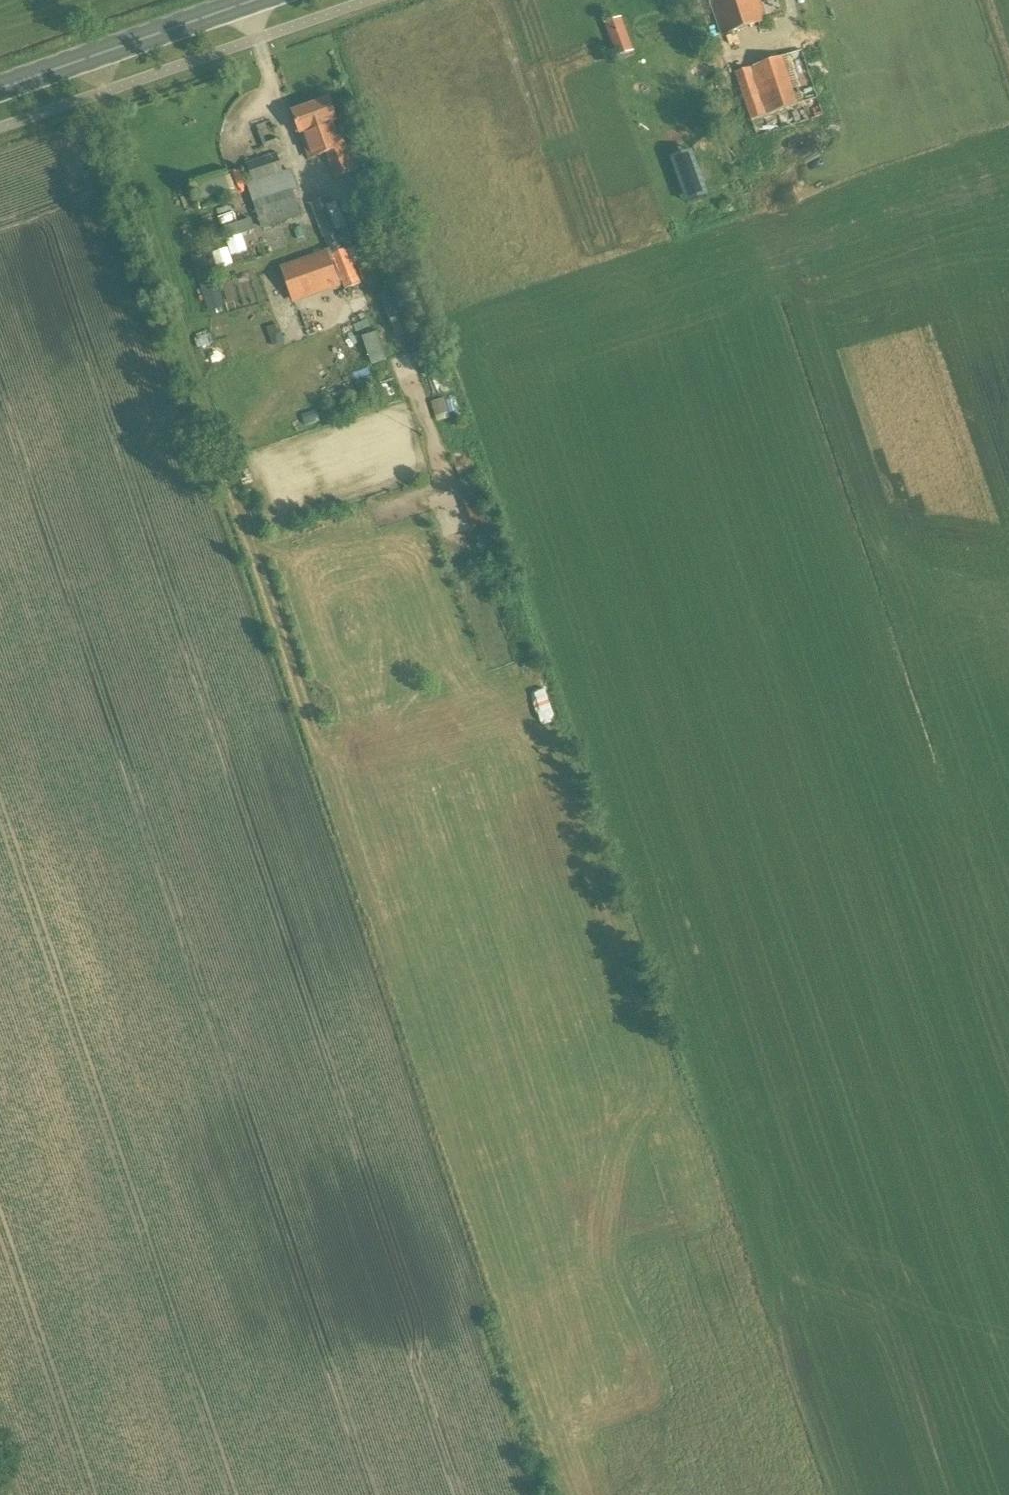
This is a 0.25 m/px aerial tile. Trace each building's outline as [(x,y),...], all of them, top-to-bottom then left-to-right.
[(760,0),(712,0),(723,33),(766,19),(760,0)] [(616,57),(633,50),(621,18),(604,24),(616,57)] [(750,121),(819,98),(803,51),(735,73),(750,121)] [(353,167),(331,100),(294,112),(301,134),(304,134),(310,154),(314,152),(327,147),(335,173),(353,167)] [(253,181),(281,172),(276,156),(248,165),(253,181)] [(197,186),(202,202),(236,191),(231,175),(197,186)] [(293,189),(254,201),(257,211),(260,220),(262,227),(301,215),(293,189)] [(227,221),(253,213),(249,198),(222,205),(227,221)] [(344,290),(361,283),(327,198),(310,204),(344,290)] [(333,205),(340,230),(350,227),(344,202),(333,205)] [(243,232),(258,228),(256,217),(240,221),(243,232)] [(377,247),(374,248),(377,258),(397,251),(394,242),(377,247)] [(340,287),(327,249),(280,266),(293,304),(340,287)] [(197,348),(213,343),(210,334),(194,339),(197,348)] [(490,514),(479,481),(461,487),(466,501),(464,502),(470,521),(490,514)]
